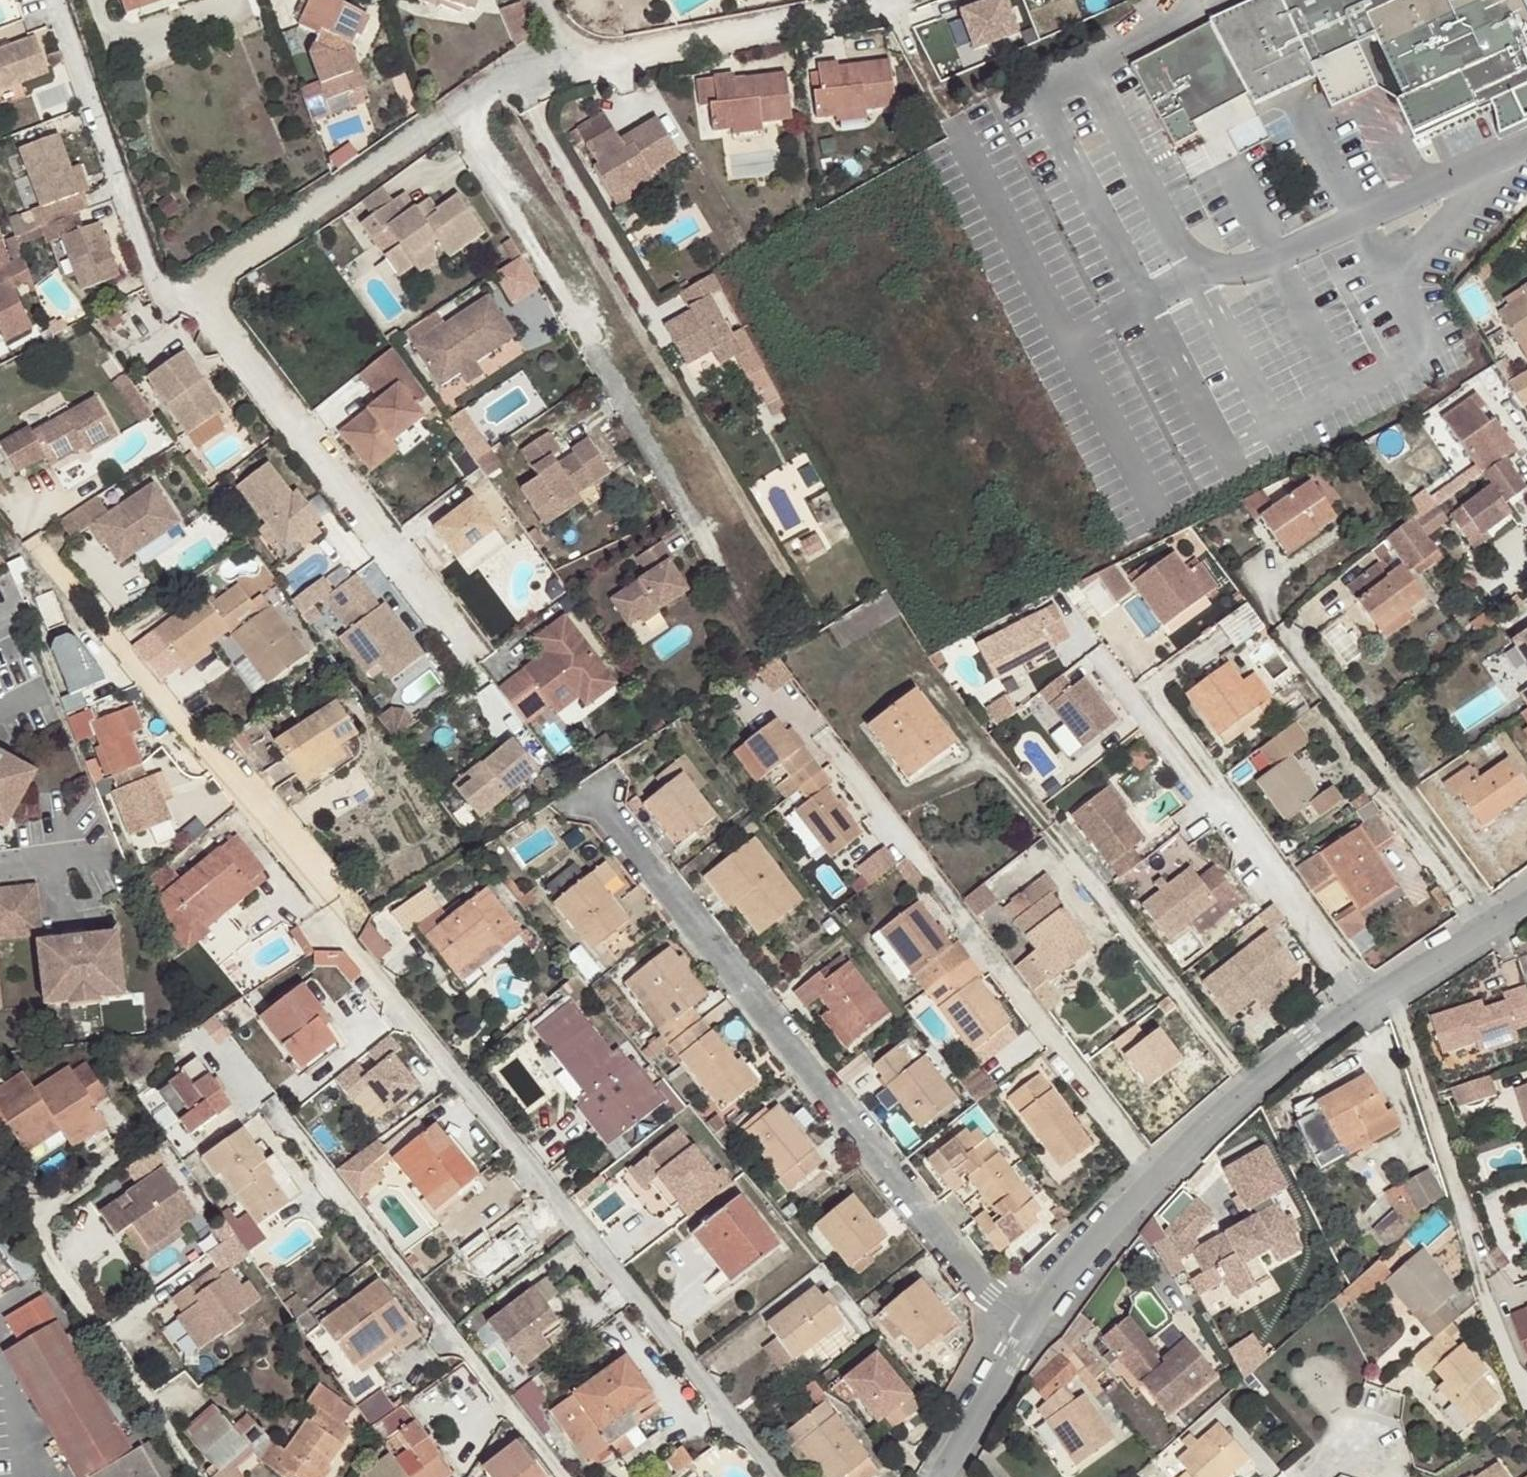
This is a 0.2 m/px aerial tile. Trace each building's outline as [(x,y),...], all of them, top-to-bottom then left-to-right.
[(126,14),(137,10),(133,0),(122,0),(126,14)] [(137,10),(168,0),(133,0),(137,10)] [(352,52),(350,46),(354,34),(359,37),(369,17),(332,0),(311,0),(297,27),(318,37),(309,56),(324,100),(344,93),(340,78),(353,72),(346,54),(352,52)] [(477,0),(448,0),(474,8),(477,0)] [(974,51),(1017,35),(1004,0),(987,0),(988,3),(960,13),(974,51)] [(1209,16),(1211,18),(1131,60),(1161,118),(1182,106),(1185,105),(1190,113),(1231,92),(1226,83),(1241,75),(1249,89),(1255,101),(1317,72),(1332,104),(1377,83),(1357,40),(1374,32),(1404,97),(1397,100),(1415,140),(1494,105),(1493,103),(1510,95),(1523,123),(1526,121),(1526,0),(1244,0),(1209,16)] [(46,70),(33,35),(0,47),(0,88),(46,70)] [(354,56),(352,52),(346,54),(353,72),(340,78),(344,93),(365,85),(354,56)] [(816,119),(836,118),(836,110),(865,108),(866,110),(895,108),(890,64),(860,66),(861,77),(839,79),(838,63),(819,64),(821,93),(814,93),(816,119)] [(1185,105),(1182,106),(1189,120),(1249,89),(1241,75),(1226,83),(1231,92),(1190,113),(1185,105)] [(737,93),(735,82),(734,82),(733,77),(696,79),(699,107),(711,106),(713,130),(734,128),(733,123),(762,119),(762,124),(791,121),(785,76),(755,79),(757,91),(737,93)] [(755,79),(735,82),(737,93),(757,91),(755,79)] [(1523,123),(1510,95),(1493,103),(1494,105),(1496,110),(1500,136),(1523,125),(1523,123)] [(836,110),(836,118),(836,123),(867,120),(866,110),(865,108),(836,110)] [(733,123),(734,128),(735,134),(763,131),(762,124),(762,119),(733,123)] [(660,123),(635,138),(642,148),(629,156),(623,146),(615,134),(589,150),(602,169),(596,173),(614,202),(655,177),(683,160),(660,123)] [(28,206),(35,224),(39,223),(83,205),(77,188),(67,163),(53,130),(15,145),(38,203),(28,206)] [(642,148),(635,138),(623,146),(629,156),(642,148)] [(75,160),(67,163),(77,188),(85,184),(75,160)] [(663,189),(655,177),(614,202),(621,213),(663,189)] [(403,194),(396,199),(407,215),(414,210),(403,194)] [(463,250),(439,211),(434,214),(436,217),(423,225),(414,210),(407,215),(396,199),(358,225),(368,241),(385,230),(396,247),(379,259),(393,280),(410,269),(416,277),(432,266),(430,246),(434,244),(446,262),(463,250)] [(458,199),(439,211),(463,250),(482,237),(458,199)] [(436,217),(434,214),(426,201),(414,210),(423,225),(436,217)] [(74,209),(39,223),(45,239),(59,234),(80,286),(118,271),(96,218),(80,225),(74,209)] [(19,249),(6,257),(0,260),(0,327),(5,335),(32,320),(11,283),(28,273),(19,249)] [(513,302),(543,285),(525,253),(494,270),(513,302)] [(720,294),(712,279),(679,298),(689,316),(664,331),(686,369),(711,355),(719,370),(738,359),(748,377),(763,369),(742,332),(729,339),(707,301),(720,294)] [(1520,287),(1525,295),(1497,313),(1517,345),(1526,339),(1526,283),(1520,287)] [(456,377),(473,366),(514,341),(487,300),(410,348),(436,389),(456,377)] [(389,350),(354,377),(374,403),(342,427),(366,459),(388,443),(420,418),(412,408),(425,398),(389,350)] [(163,353),(129,379),(171,434),(200,413),(178,385),(184,381),(163,353)] [(1504,402),(1515,395),(1510,387),(1496,363),(1485,371),(1504,402)] [(481,379),(473,366),(456,377),(464,390),(481,379)] [(771,384),(763,369),(748,377),(745,379),(757,401),(761,398),(767,410),(781,401),(771,384)] [(1510,387),(1515,395),(1523,406),(1526,404),(1526,377),(1510,387)] [(184,381),(178,385),(200,413),(205,408),(184,381)] [(131,433),(144,423),(113,384),(101,394),(131,433)] [(1435,406),(1483,474),(1505,458),(1517,449),(1493,418),(1488,421),(1462,387),(1435,406)] [(776,426),(790,418),(781,401),(767,410),(776,426)] [(0,445),(0,480),(2,483),(31,467),(36,476),(70,456),(75,464),(105,446),(81,406),(18,443),(15,437),(0,445)] [(467,407),(450,418),(486,474),(503,463),(467,407)] [(366,459),(342,427),(334,433),(365,471),(394,451),(388,443),(366,459)] [(608,479),(585,444),(571,453),(575,458),(558,469),(552,460),(560,456),(548,436),(521,453),(537,481),(519,492),(535,516),(552,505),(556,511),(576,499),(573,493),(589,483),(592,489),(608,479)] [(589,442),(585,444),(608,479),(611,478),(589,442)] [(1505,458),(1483,474),(1492,486),(1505,504),(1526,489),(1505,458)] [(261,467),(231,492),(260,528),(272,544),(279,553),(290,544),(309,529),(315,525),(291,495),(286,499),(261,467)] [(1309,529),(1312,535),(1337,518),(1313,482),(1261,517),(1282,547),(1309,529)] [(106,513),(96,497),(59,519),(69,538),(87,528),(93,524),(106,545),(117,564),(182,525),(156,483),(106,513)] [(576,499),(592,489),(589,483),(573,493),(576,499)] [(1505,504),(1492,486),(1462,508),(1481,535),(1505,518),(1502,514),(1508,509),(1505,504)] [(581,506),(576,499),(556,511),(552,505),(535,516),(543,530),(581,506)] [(457,561),(495,531),(472,501),(434,531),(457,561)] [(1505,518),(1511,514),(1508,509),(1502,514),(1505,518)] [(1438,551),(1413,520),(1388,540),(1396,551),(1360,577),(1348,586),(1377,627),(1404,607),(1408,612),(1426,599),(1403,567),(1407,564),(1411,571),(1438,551)] [(93,524),(87,528),(100,549),(106,545),(93,524)] [(272,544),(260,528),(252,534),(265,550),(272,544)] [(315,537),(309,529),(290,544),(297,552),(315,537)] [(1286,553),(1312,535),(1309,529),(1282,547),(1286,553)] [(1396,551),(1388,540),(1370,554),(1353,567),(1360,577),(1396,551)] [(664,544),(653,551),(681,596),(683,599),(690,595),(671,565),(675,562),(664,544)] [(681,596),(653,551),(638,560),(650,578),(652,582),(642,588),(640,584),(611,602),(628,628),(641,620),(657,610),(659,614),(683,599),(681,596)] [(1449,564),(1438,551),(1411,571),(1417,578),(1433,567),(1440,575),(1451,566),(1449,564)] [(1189,573),(1175,555),(1136,582),(1165,624),(1218,588),(1201,564),(1189,573)] [(1118,605),(1096,575),(1064,592),(1074,605),(1086,599),(1099,618),(1118,605)] [(323,595),(315,601),(338,634),(338,635),(342,633),(367,668),(379,685),(412,662),(375,608),(370,611),(364,616),(355,602),(361,598),(347,578),(323,595)] [(652,582),(650,578),(640,584),(642,588),(652,582)] [(313,581),(282,603),(293,617),(315,601),(323,595),(313,581)] [(174,673),(200,653),(220,638),(241,664),(262,691),(300,661),(264,613),(254,620),(234,592),(206,614),(197,602),(147,637),(174,673)] [(901,615),(887,592),(829,628),(844,651),(901,615)] [(361,598),(355,602),(364,616),(370,611),(361,598)] [(1257,616),(1247,603),(1218,624),(1237,649),(1266,628),(1257,616)] [(1050,607),(972,646),(989,680),(1018,665),(1029,660),(1038,655),(1049,649),(1048,647),(1066,638),(1050,607)] [(1404,607),(1377,627),(1381,632),(1408,612),(1404,607)] [(661,616),(659,614),(657,610),(641,620),(645,626),(661,616)] [(584,708),(613,684),(561,617),(541,634),(552,647),(542,655),(496,690),(504,701),(513,713),(523,726),(548,707),(544,701),(566,684),(576,698),(584,708)] [(69,709),(86,703),(81,688),(102,680),(80,624),(41,640),(69,709)] [(367,668),(342,633),(338,635),(338,634),(329,641),(355,677),(367,668)] [(542,655),(552,647),(541,634),(532,641),(542,655)] [(1515,641),(1526,662),(1526,634),(1515,641)] [(1054,659),(1049,649),(1038,655),(1043,664),(1054,659)] [(204,659),(200,653),(174,673),(178,679),(204,659)] [(1033,669),(1029,660),(1018,665),(1022,674),(1033,669)] [(262,691),(241,664),(234,669),(255,697),(262,691)] [(1244,683),(1230,664),(1188,694),(1219,736),(1272,698),(1255,675),(1244,683)] [(1115,725),(1082,682),(1069,692),(1059,680),(1037,696),(1081,752),(1115,725)] [(554,715),(576,698),(566,684),(544,701),(548,707),(554,715)] [(927,751),(933,759),(955,743),(916,693),(870,728),(902,769),(927,751)] [(1008,693),(986,704),(995,723),(1017,711),(1008,693)] [(365,710),(385,736),(399,725),(379,699),(365,710)] [(295,777),(341,742),(354,733),(330,702),(271,745),(295,777)] [(94,722),(115,774),(121,772),(128,769),(116,739),(129,734),(121,712),(94,722)] [(449,786),(472,812),(530,763),(526,759),(540,747),(523,726),(513,713),(498,726),(504,733),(475,758),(474,758),(477,763),(463,774),(449,786)] [(783,734),(773,720),(743,743),(765,773),(779,764),(788,777),(776,786),(785,800),(800,789),(809,801),(795,812),(830,858),(862,834),(826,788),(832,783),(802,745),(795,749),(783,734)] [(399,725),(385,736),(390,741),(404,731),(399,725)] [(1294,726),(1259,751),(1267,764),(1248,777),(1279,819),(1304,801),(1314,815),(1336,798),(1326,785),(1313,794),(1285,754),(1304,740),(1294,726)] [(789,729),(783,734),(795,749),(802,745),(789,729)] [(116,739),(128,769),(141,764),(129,734),(116,739)] [(349,752),(341,742),(295,777),(302,787),(349,752)] [(17,810),(41,766),(0,743),(0,800),(17,810)] [(765,773),(743,743),(732,751),(756,781),(765,773)] [(909,778),(933,759),(927,751),(902,769),(909,778)] [(473,756),(458,768),(463,774),(477,763),(474,758),(475,758),(473,756)] [(1504,812),(1526,797),(1526,781),(1513,760),(1482,780),(1473,767),(1446,784),(1456,799),(1463,794),(1479,819),(1499,805),(1504,812)] [(128,769),(121,772),(126,785),(120,788),(142,847),(183,832),(161,773),(154,775),(149,761),(141,764),(128,769)] [(682,776),(651,799),(682,840),(713,817),(682,776)] [(1109,790),(1105,793),(1124,817),(1128,813),(1109,790)] [(1105,793),(1073,819),(1122,881),(1143,865),(1133,852),(1144,843),(1124,817),(1105,793)] [(682,840),(651,799),(645,804),(676,844),(682,840)] [(17,810),(0,800),(0,814),(11,820),(17,810)] [(1484,826),(1504,812),(1499,805),(1479,819),(1484,826)] [(1374,849),(1392,838),(1376,816),(1296,870),(1312,892),(1334,877),(1354,905),(1357,909),(1335,924),(1348,942),(1369,926),(1359,913),(1399,886),(1374,849)] [(181,881),(167,864),(149,879),(163,896),(153,904),(189,949),(199,940),(197,938),(190,930),(250,882),(266,869),(238,835),(181,881)] [(704,877),(720,898),(727,892),(735,902),(760,934),(793,909),(769,879),(778,872),(753,839),(704,877)] [(874,882),(896,864),(886,851),(863,869),(874,882)] [(557,901),(584,880),(573,865),(546,885),(557,901)] [(1192,871),(1143,909),(1170,942),(1218,904),(1192,871)] [(802,902),(778,872),(769,879),(793,909),(802,902)] [(1021,894),(1022,896),(1031,908),(1013,921),(1036,952),(1016,966),(1034,990),(1048,980),(1049,981),(1072,964),(1064,954),(1084,939),(1051,895),(1058,890),(1048,875),(1021,894)] [(589,876),(584,880),(557,901),(554,903),(593,951),(627,924),(589,876)] [(0,887),(0,937),(49,933),(45,882),(0,887)] [(250,882),(190,930),(197,938),(256,890),(250,882)] [(983,885),(963,900),(968,907),(975,916),(995,901),(983,885)] [(426,888),(391,916),(406,933),(417,925),(454,972),(498,939),(505,948),(521,934),(487,889),(465,906),(460,899),(445,912),(426,888)] [(727,892),(720,898),(728,908),(735,902),(727,892)] [(1031,908),(1022,896),(1004,909),(1013,921),(1031,908)] [(946,941),(914,899),(876,929),(969,1048),(1007,1019),(973,976),(979,972),(952,936),(946,941)] [(1357,909),(1354,905),(1332,921),(1335,924),(1357,909)] [(1264,915),(1258,919),(1271,936),(1286,924),(1273,908),(1264,915)] [(45,940),(50,989),(74,987),(75,991),(106,988),(105,983),(130,981),(125,931),(45,940)] [(1271,936),(1205,986),(1232,1022),(1285,981),(1288,985),(1301,975),(1271,936)] [(1092,948),(1084,939),(1064,954),(1072,964),(1092,948)] [(668,1046),(701,1020),(691,1009),(705,998),(667,949),(631,977),(650,1001),(667,1022),(656,1030),(661,1037),(668,1046)] [(346,953),(312,953),(315,964),(337,962),(352,980),(362,972),(346,953)] [(820,997),(830,1011),(854,1041),(888,1013),(848,963),(832,975),(826,966),(792,991),(806,1008),(820,997)] [(650,1001),(631,977),(625,982),(643,1007),(650,1001)] [(1048,980),(1034,990),(1050,1010),(1063,1000),(1049,981),(1048,980)] [(132,994),(130,981),(105,983),(106,988),(107,996),(132,994)] [(318,1048),(323,1053),(337,1042),(319,1020),(325,1014),(303,985),(261,1017),(297,1065),(318,1048)] [(74,987),(50,989),(52,1002),(76,1000),(75,991),(74,987)] [(75,991),(76,1000),(76,1004),(107,1001),(107,996),(106,988),(75,991)] [(1508,1002),(1512,1011),(1491,1017),(1474,1023),(1472,1013),(1435,1024),(1446,1061),(1481,1050),(1484,1059),(1523,1048),(1520,1038),(1526,1036),(1526,996),(1508,1002)] [(572,1001),(534,1029),(553,1052),(559,1048),(592,1091),(587,1095),(575,1104),(608,1145),(666,1099),(678,1113),(689,1104),(667,1078),(656,1087),(634,1058),(631,1061),(621,1048),(614,1054),(572,1001)] [(1474,1023),(1491,1017),(1488,1008),(1472,1013),(1474,1023)] [(854,1041),(830,1011),(824,1015),(848,1045),(854,1041)] [(734,1063),(701,1020),(668,1046),(720,1113),(747,1092),(728,1068),(734,1063)] [(197,1044),(210,1036),(204,1028),(190,1037),(197,1044)] [(392,1034),(337,1078),(354,1100),(370,1087),(391,1112),(420,1088),(395,1056),(404,1049),(392,1034)] [(218,1047),(210,1036),(197,1044),(205,1056),(218,1047)] [(647,1046),(655,1056),(668,1046),(661,1037),(647,1046)] [(872,1064),(883,1078),(905,1061),(910,1068),(889,1085),(920,1127),(954,1101),(905,1039),(872,1064)] [(301,1071),(323,1053),(318,1048),(297,1065),(301,1071)] [(559,1048),(553,1052),(587,1095),(592,1091),(559,1048)] [(232,1105),(197,1060),(184,1070),(182,1067),(176,1071),(180,1077),(158,1094),(191,1137),(232,1105)] [(738,1060),(734,1063),(728,1068),(747,1092),(757,1085),(738,1060)] [(103,1085),(86,1061),(73,1070),(40,1094),(36,1088),(34,1089),(27,1078),(0,1096),(0,1129),(9,1123),(13,1131),(24,1147),(59,1124),(62,1130),(70,1142),(105,1118),(95,1103),(89,1094),(103,1085)] [(905,1061),(883,1078),(889,1085),(910,1068),(905,1061)] [(40,1094),(73,1070),(69,1065),(36,1088),(40,1094)] [(0,1086),(0,1096),(27,1078),(23,1071),(0,1086)] [(1091,1141),(1038,1072),(1007,1097),(1061,1166),(1091,1141)] [(1354,1136),(1365,1130),(1390,1115),(1369,1078),(1319,1106),(1344,1150),(1357,1142),(1354,1136)] [(1515,1086),(1526,1124),(1526,1082),(1515,1086)] [(109,1094),(103,1085),(89,1094),(95,1103),(109,1094)] [(1495,1085),(1457,1097),(1463,1116),(1501,1104),(1495,1085)] [(746,1135),(781,1180),(789,1190),(823,1163),(779,1109),(746,1135)] [(110,1124),(105,1118),(70,1142),(74,1149),(110,1124)] [(13,1131),(9,1123),(0,1129),(0,1141),(13,1131)] [(29,1153),(62,1130),(59,1124),(24,1147),(29,1153)] [(449,1180),(459,1192),(479,1176),(436,1125),(395,1159),(394,1160),(426,1199),(449,1180)] [(255,1168),(266,1161),(244,1130),(203,1158),(217,1177),(222,1173),(258,1224),(279,1209),(269,1195),(281,1186),(269,1171),(265,1173),(255,1168)] [(980,1196),(1011,1172),(978,1130),(970,1137),(964,1130),(927,1160),(952,1194),(963,1186),(962,1182),(967,1179),(980,1196)] [(1368,1135),(1365,1130),(1354,1136),(1357,1142),(1368,1135)] [(691,1217),(732,1184),(720,1170),(714,1175),(680,1132),(630,1172),(645,1190),(652,1184),(663,1175),(672,1187),(668,1190),(680,1203),(691,1217)] [(380,1140),(338,1170),(361,1199),(386,1179),(380,1171),(394,1160),(395,1159),(380,1140)] [(155,1149),(126,1169),(137,1187),(125,1195),(133,1205),(123,1213),(115,1202),(98,1213),(115,1238),(123,1231),(132,1226),(147,1248),(177,1228),(196,1215),(164,1170),(168,1168),(155,1149)] [(1196,1206),(1166,1239),(1180,1265),(1193,1257),(1204,1276),(1204,1277),(1217,1270),(1225,1283),(1234,1300),(1270,1280),(1258,1258),(1270,1251),(1278,1265),(1301,1252),(1293,1239),(1299,1235),(1290,1219),(1284,1222),(1271,1199),(1285,1190),(1264,1153),(1227,1174),(1254,1223),(1240,1231),(1247,1243),(1235,1250),(1228,1238),(1199,1254),(1192,1243),(1213,1221),(1196,1206)] [(275,1154),(266,1161),(255,1168),(265,1173),(269,1171),(281,1186),(269,1195),(279,1209),(303,1192),(275,1154)] [(1407,1196),(1399,1201),(1410,1220),(1415,1229),(1422,1223),(1416,1212),(1444,1197),(1429,1170),(1401,1185),(1407,1196)] [(1040,1210),(1011,1172),(980,1196),(995,1215),(989,1219),(987,1217),(976,1225),(997,1251),(1035,1222),(1031,1216),(1040,1210)] [(663,1175),(652,1184),(672,1210),(680,1203),(668,1190),(672,1187),(663,1175)] [(436,1212),(459,1192),(449,1180),(426,1199),(436,1212)] [(789,1190),(781,1180),(771,1188),(780,1197),(789,1190)] [(967,1191),(963,1186),(952,1194),(957,1200),(967,1191)] [(133,1205),(125,1195),(115,1202),(123,1213),(133,1205)] [(694,1234),(711,1255),(720,1249),(743,1278),(783,1248),(742,1197),(694,1234)] [(885,1241),(851,1198),(817,1225),(851,1268),(885,1241)] [(1410,1220),(1399,1201),(1390,1205),(1403,1224),(1410,1220)] [(1057,1235),(1069,1223),(1068,1222),(1057,1207),(1050,1213),(1059,1224),(1053,1230),(1057,1235)] [(976,1225),(987,1217),(983,1212),(972,1220),(976,1225)] [(183,1236),(177,1228),(147,1248),(132,1226),(123,1231),(144,1262),(183,1236)] [(1240,1231),(1228,1238),(1235,1250),(1247,1243),(1240,1231)] [(235,1232),(206,1252),(215,1266),(173,1294),(185,1311),(181,1314),(200,1344),(221,1330),(224,1334),(244,1321),(239,1313),(261,1298),(248,1279),(242,1283),(226,1259),(244,1247),(235,1232)] [(720,1249),(711,1255),(734,1285),(743,1278),(720,1249)] [(1435,1337),(1461,1314),(1446,1299),(1458,1289),(1426,1255),(1388,1290),(1387,1290),(1404,1305),(1411,1298),(1418,1305),(1428,1316),(1421,1323),(1435,1337)] [(1204,1276),(1191,1284),(1199,1298),(1225,1283),(1217,1270),(1204,1277),(1204,1276)] [(1335,1307),(1341,1317),(1359,1302),(1366,1309),(1387,1290),(1388,1290),(1375,1274),(1355,1290),(1335,1307)] [(408,1316),(382,1280),(324,1323),(355,1367),(393,1340),(386,1331),(408,1316)] [(916,1282),(883,1310),(904,1333),(919,1352),(952,1324),(916,1282)] [(515,1355),(544,1334),(563,1319),(536,1286),(488,1322),(510,1349),(515,1355)] [(1463,1288),(1452,1295),(1461,1311),(1473,1305),(1463,1288)] [(844,1324),(817,1289),(768,1325),(795,1360),(844,1324)] [(142,1444),(133,1450),(44,1297),(5,1319),(18,1342),(4,1351),(78,1476),(161,1476),(142,1444)] [(1410,1312),(1418,1305),(1411,1298),(1404,1305),(1410,1312)] [(307,1308),(295,1318),(296,1319),(308,1336),(321,1327),(307,1308)] [(904,1333),(883,1310),(875,1318),(894,1341),(904,1333)] [(1513,1319),(1526,1352),(1526,1313),(1513,1319)] [(1143,1384),(1162,1368),(1154,1358),(1159,1354),(1130,1317),(1106,1337),(1115,1349),(1122,1358),(1143,1384)] [(1254,1331),(1228,1347),(1245,1374),(1271,1358),(1254,1331)] [(555,1346),(544,1334),(515,1355),(525,1369),(555,1346)] [(1048,1423),(1079,1466),(1119,1439),(1086,1394),(1076,1402),(1065,1386),(1087,1368),(1061,1337),(1045,1358),(1029,1379),(1046,1404),(1056,1418),(1048,1423)] [(1435,1337),(1412,1357),(1428,1375),(1435,1367),(1445,1379),(1457,1393),(1450,1400),(1473,1425),(1502,1398),(1481,1377),(1489,1370),(1465,1343),(1452,1354),(1435,1337)] [(1189,1340),(1163,1361),(1167,1365),(1143,1384),(1168,1416),(1218,1377),(1210,1368),(1204,1372),(1197,1363),(1203,1358),(1189,1340)] [(1112,1366),(1122,1358),(1115,1349),(1105,1357),(1112,1366)] [(920,1406),(878,1354),(844,1381),(879,1424),(886,1417),(894,1427),(920,1406)] [(628,1411),(634,1406),(652,1394),(627,1358),(551,1411),(589,1461),(639,1425),(633,1416),(628,1411)] [(1197,1363),(1204,1372),(1210,1368),(1203,1358),(1197,1363)] [(1438,1386),(1445,1379),(1435,1367),(1428,1375),(1438,1386)] [(531,1410),(547,1398),(534,1379),(517,1390),(531,1410)] [(328,1465),(342,1445),(341,1444),(351,1428),(343,1423),(352,1410),(340,1403),(343,1398),(320,1384),(307,1403),(319,1410),(311,1421),(308,1419),(286,1451),(270,1441),(258,1458),(280,1473),(286,1476),(292,1476),(293,1475),(296,1476),(320,1476),(328,1465)] [(357,1405),(372,1427),(395,1411),(379,1389),(357,1405)] [(790,1430),(816,1463),(827,1476),(877,1476),(880,1474),(824,1403),(790,1430)] [(1046,1404),(1039,1409),(1048,1423),(1056,1418),(1046,1404)] [(408,1476),(448,1476),(453,1474),(402,1405),(395,1411),(372,1427),(390,1452),(408,1476)] [(188,1437),(204,1454),(234,1428),(213,1406),(184,1433),(188,1437)] [(638,1412),(634,1406),(628,1411),(633,1416),(638,1412)] [(263,1433),(256,1424),(243,1438),(234,1428),(204,1454),(214,1465),(206,1471),(212,1476),(214,1476),(248,1446),(263,1433)] [(875,1426),(868,1432),(877,1444),(885,1437),(875,1426)] [(1249,1463),(1217,1426),(1175,1463),(1186,1475),(1188,1476),(1232,1476),(1249,1463)] [(790,1430),(779,1439),(805,1472),(816,1463),(790,1430)] [(258,1458),(270,1441),(263,1433),(248,1446),(258,1458)] [(142,1444),(161,1476),(176,1476),(153,1438),(142,1444)] [(516,1442),(483,1466),(491,1476),(544,1476),(516,1442)] [(678,1473),(697,1459),(685,1444),(666,1457),(678,1473)] [(390,1452),(369,1467),(377,1476),(408,1476),(390,1452)] [(328,1465),(320,1476),(328,1476),(333,1469),(328,1465)] [(1496,1468),(1481,1476),(1502,1476),(1496,1468)]
